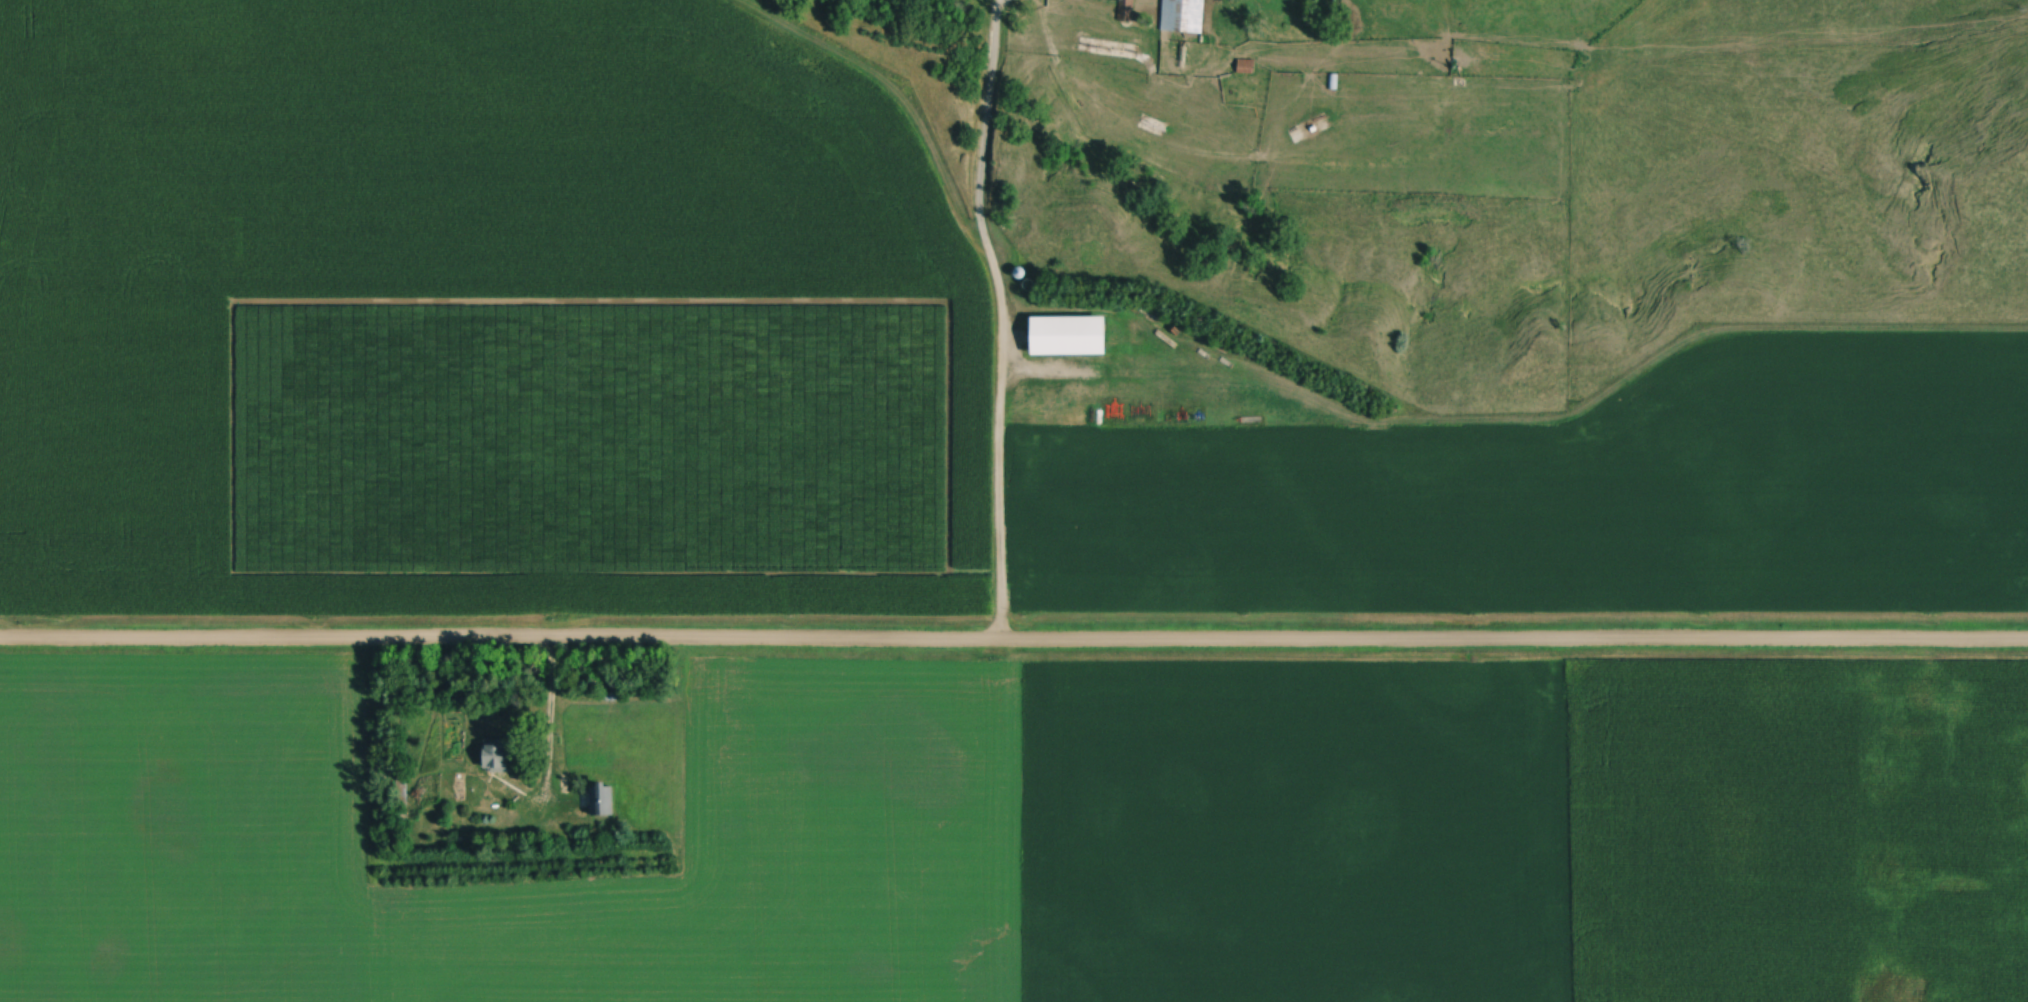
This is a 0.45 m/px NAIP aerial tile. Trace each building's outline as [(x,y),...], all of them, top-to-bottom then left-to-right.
[(1206,0),(1164,0),(1163,31),(1205,33),(1206,0)] [(1256,61),(1239,60),(1239,74),(1256,74),(1256,61)] [(1035,355),(1111,355),(1111,317),(1035,317),(1035,355)] [(511,772),(511,741),(485,741),(485,772),(511,772)] [(582,807),(593,807),(593,816),(617,816),(617,785),(581,786),(582,807)]
